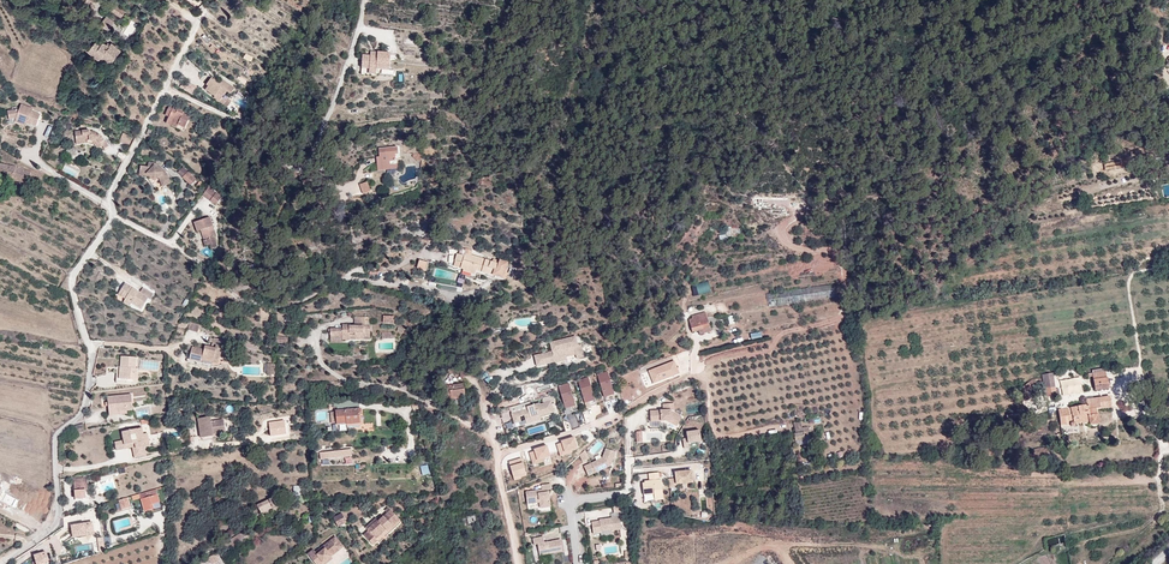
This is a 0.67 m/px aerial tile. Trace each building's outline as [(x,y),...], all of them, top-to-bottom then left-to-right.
[(111,10),(121,17),(126,11),(116,4),(111,10)] [(100,24),(109,30),(115,21),(107,15),(100,24)] [(101,58),(110,65),(122,51),(112,43),(110,45),(108,44),(106,45),(103,43),(101,46),(96,42),(88,51),(99,60),(101,58)] [(376,52),(368,52),(366,69),(382,70),(382,66),(394,67),(395,50),(383,48),(382,53),(376,52)] [(218,76),(217,74),(212,80),(214,82),(211,85),(221,92),(220,93),(229,100),(232,95),(240,84),(227,75),(225,78),(220,74),(218,76)] [(194,79),(190,86),(198,91),(203,84),(194,79)] [(33,110),(21,105),(19,110),(8,112),(9,120),(16,119),(16,120),(28,124),(36,127),(41,116),(40,115),(32,113),(33,110)] [(178,125),(185,128),(190,117),(183,114),(185,111),(174,106),(173,109),(169,107),(166,115),(169,116),(166,123),(177,128),(178,125)] [(89,129),(82,130),(82,135),(76,136),(76,141),(91,139),(94,143),(99,148),(102,146),(104,149),(109,146),(99,134),(95,135),(96,133),(92,131),(91,131),(89,129)] [(128,146),(133,137),(123,132),(119,141),(128,146)] [(403,142),(384,144),(385,153),(382,153),(383,166),(404,164),(403,156),(407,155),(406,149),(404,149),(403,142)] [(66,152),(75,155),(77,149),(68,146),(66,152)] [(428,149),(418,149),(418,154),(427,157),(428,149)] [(148,173),(149,176),(150,176),(156,181),(159,177),(160,178),(163,186),(171,183),(168,174),(167,173),(166,175),(165,173),(166,172),(167,172),(163,169),(162,170),(157,166),(158,165),(158,163),(149,162),(148,167),(141,165),(140,172),(148,173)] [(80,171),(66,164),(62,172),(76,179),(80,171)] [(183,177),(191,185),(197,179),(189,171),(183,177)] [(373,177),(366,180),(369,188),(376,185),(373,177)] [(227,193),(214,183),(209,191),(222,200),(227,193)] [(215,213),(200,218),(203,228),(207,227),(210,236),(209,236),(211,242),(215,241),(217,245),(223,243),(219,233),(222,232),(215,213)] [(739,226),(725,227),(726,237),(740,236),(739,226)] [(463,256),(456,253),(454,261),(461,264),(459,269),(463,270),(462,271),(474,275),(476,270),(503,279),(508,262),(499,259),(498,261),(497,263),(492,261),(471,255),(464,253),(463,256)] [(427,265),(418,262),(416,270),(425,273),(427,265)] [(710,291),(708,279),(691,284),(693,296),(710,291)] [(125,301),(131,304),(132,303),(142,309),(148,298),(151,299),(154,294),(143,288),(140,292),(125,283),(122,288),(125,290),(121,296),(126,299),(125,301)] [(827,290),(798,295),(799,301),(833,295),(832,293),(828,294),(827,290)] [(692,331),(698,330),(709,327),(706,312),(692,316),(693,318),(689,320),(692,331)] [(331,329),(330,337),(342,337),(342,340),(349,340),(349,339),(349,337),(355,337),(355,339),(364,339),(364,337),(370,337),(370,326),(368,326),(369,317),(355,317),(355,326),(349,326),(349,325),(342,325),(342,329),(331,329)] [(288,344),(288,337),(276,336),(276,342),(288,344)] [(549,342),(551,351),(534,355),(537,367),(555,363),(555,362),(570,359),(569,356),(576,355),(577,359),(585,358),(582,344),(578,345),(576,336),(549,342)] [(202,362),(202,361),(202,359),(214,361),(213,362),(218,364),(221,351),(224,351),(226,340),(214,338),(213,344),(217,344),(216,349),(206,346),(205,350),(192,347),(189,360),(202,362)] [(136,373),(136,368),(137,357),(121,356),(121,367),(117,367),(116,382),(127,382),(127,380),(138,380),(138,373),(136,373)] [(653,381),(680,372),(676,359),(649,368),(653,381)] [(276,364),(267,364),(267,375),(276,375),(276,364)] [(471,375),(469,368),(459,370),(461,378),(471,375)] [(1106,379),(1105,372),(1092,374),(1092,376),(1093,381),(1106,379)] [(598,376),(601,389),(603,389),(603,391),(602,391),(605,403),(616,400),(608,373),(598,376)] [(1046,388),(1055,387),(1053,373),(1042,375),(1043,378),(1043,381),(1044,388),(1046,388)] [(578,381),(582,395),(583,394),(584,396),(583,397),(586,409),(597,406),(589,378),(578,381)] [(1032,379),(1023,386),(1027,391),(1032,387),(1031,386),(1035,383),(1034,382),(1032,379)] [(1108,388),(1106,379),(1093,381),(1093,382),(1095,390),(1108,388)] [(446,401),(455,400),(454,397),(461,396),(465,395),(464,383),(449,386),(449,388),(444,389),(446,401)] [(559,387),(563,400),(564,400),(564,402),(563,402),(567,414),(577,411),(569,384),(559,387)] [(1055,389),(1055,387),(1046,388),(1047,397),(1056,396),(1055,389)] [(108,397),(109,412),(127,411),(133,410),(131,394),(108,397)] [(525,416),(526,419),(540,414),(541,416),(554,412),(552,403),(556,402),(555,395),(551,397),(551,396),(543,398),(544,403),(541,404),(540,403),(531,405),(530,402),(511,407),(514,419),(520,417),(525,416)] [(1058,410),(1061,424),(1070,423),(1071,427),(1074,426),(1074,423),(1090,422),(1090,425),(1092,424),(1092,425),(1093,426),(1096,426),(1096,425),(1096,424),(1098,424),(1097,415),(1096,415),(1095,409),(1111,407),(1110,397),(1086,400),(1087,405),(1070,409),(1058,410)] [(674,401),(662,402),(663,409),(649,410),(650,418),(661,417),(661,420),(666,419),(671,419),(673,420),(672,422),(677,425),(682,415),(671,410),(671,409),(674,408),(674,401)] [(361,422),(360,415),(358,415),(357,409),(336,410),(337,424),(361,422)] [(541,416),(540,414),(526,419),(527,423),(542,419),(541,416)] [(576,414),(569,417),(572,428),(580,426),(576,414)] [(286,418),(270,420),(271,433),(287,432),(286,418)] [(223,420),(199,424),(201,438),(214,436),(214,434),(226,432),(223,420)] [(77,433),(85,431),(84,424),(75,426),(77,433)] [(804,432),(804,436),(809,435),(808,427),(802,428),(795,429),(795,433),(804,432)] [(135,443),(138,457),(147,456),(145,447),(142,447),(141,442),(149,440),(147,433),(143,434),(142,428),(122,432),(124,440),(125,445),(135,443)] [(700,429),(686,431),(687,437),(683,437),(684,446),(689,446),(688,441),(701,439),(700,429)] [(805,439),(804,436),(804,432),(795,433),(794,433),(795,440),(805,439)] [(561,443),(556,444),(560,456),(572,453),(571,450),(577,448),(574,437),(561,441),(561,443)] [(135,458),(138,457),(135,443),(125,445),(124,440),(120,441),(121,449),(132,447),(135,458)] [(534,451),(529,452),(533,464),(545,461),(544,458),(550,456),(547,446),(534,449),(534,451)] [(352,456),(352,449),(325,452),(319,453),(319,456),(320,456),(321,460),(333,458),(352,456)] [(606,449),(602,458),(583,466),(588,477),(610,467),(616,453),(606,449)] [(578,455),(582,461),(588,458),(584,450),(578,455)] [(521,458),(509,462),(514,480),(521,478),(520,477),(520,475),(526,473),(521,458)] [(428,463),(422,464),(423,473),(430,472),(428,463)] [(691,468),(675,470),(676,476),(669,477),(671,487),(677,486),(677,482),(693,480),(691,468)] [(656,499),(664,498),(661,479),(659,479),(658,472),(648,473),(650,481),(647,481),(647,483),(645,483),(643,484),(645,495),(655,493),(656,499)] [(88,498),(87,483),(75,484),(76,499),(88,498)] [(551,507),(549,490),(551,490),(551,484),(541,485),(541,490),(525,492),(527,504),(539,503),(540,509),(551,507)] [(160,502),(156,489),(149,491),(140,494),(145,511),(152,509),(151,505),(153,504),(160,502)] [(120,500),(119,500),(122,510),(131,507),(128,497),(120,500)] [(268,500),(272,508),(279,505),(275,497),(268,500)] [(312,499),(312,498),(302,499),(303,503),(307,502),(308,507),(313,506),(312,499)] [(261,513),(272,508),(268,500),(257,505),(261,513)] [(620,511),(620,516),(624,516),(624,510),(623,510),(622,505),(611,506),(612,512),(620,511)] [(392,526),(399,519),(390,510),(387,513),(384,516),(378,521),(377,520),(367,529),(368,531),(364,535),(373,545),(378,540),(376,538),(374,537),(384,528),(385,529),(388,532),(393,527),(392,526)] [(342,513),(338,515),(342,525),(347,523),(342,513)] [(342,525),(338,515),(334,518),(338,527),(342,525)] [(477,522),(475,515),(467,517),(468,524),(477,522)] [(620,528),(619,516),(599,519),(599,520),(591,521),(592,533),(600,532),(600,530),(611,529),(611,530),(620,528)] [(367,529),(377,520),(376,519),(366,528),(367,529)] [(73,537),(94,533),(92,522),(71,526),(73,537)] [(374,537),(376,538),(385,529),(384,528),(374,537)] [(245,530),(221,545),(227,554),(240,546),(239,544),(246,540),(244,538),(248,535),(245,530)] [(249,534),(248,535),(244,538),(246,540),(239,544),(240,546),(252,539),(249,534)] [(539,554),(563,550),(560,539),(544,541),(543,536),(532,538),(534,544),(537,543),(539,554)] [(336,537),(334,538),(340,546),(330,554),(331,556),(343,547),(336,537)] [(323,547),(325,549),(317,554),(316,552),(314,549),(308,554),(316,563),(321,563),(331,556),(330,554),(340,546),(334,538),(323,547)] [(48,563),(45,553),(34,556),(37,563),(46,563),(48,563)] [(216,554),(207,558),(212,563),(213,563),(219,559),(216,554)]
